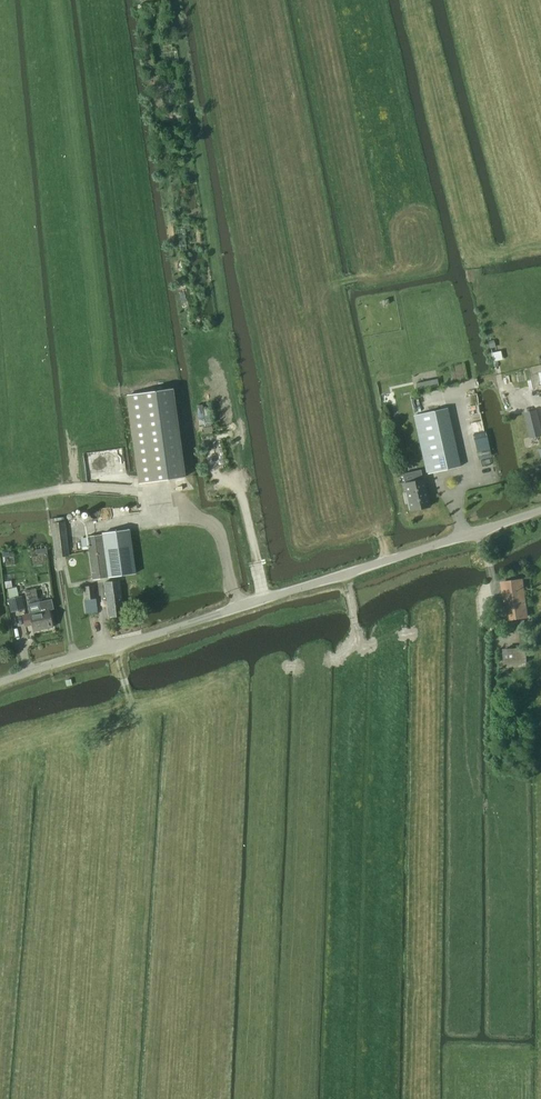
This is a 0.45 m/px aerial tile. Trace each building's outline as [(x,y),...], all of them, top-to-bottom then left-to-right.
[(437,378),(416,383),(417,389),(417,391),(439,386),(439,385),(437,378)] [(126,395),(139,483),(186,477),(174,388),(126,395)] [(427,473),(454,467),(442,409),(414,415),(427,473)] [(406,492),(404,493),(406,502),(409,502),(411,511),(429,507),(423,479),(422,479),(421,475),(414,476),(415,481),(405,483),(404,483),(406,492)] [(55,556),(68,555),(65,522),(52,524),(55,556)] [(93,579),(135,574),(129,530),(103,533),(103,534),(87,536),(93,579)] [(5,582),(6,593),(17,591),(15,580),(5,582)] [(109,616),(124,614),(119,580),(104,582),(109,616)] [(502,582),(508,619),(526,616),(522,580),(502,582)] [(86,599),(95,598),(94,585),(84,587),(86,599)] [(11,612),(24,609),(22,596),(8,599),(11,612)] [(30,613),(23,615),(25,625),(32,624),(33,632),(52,628),(48,611),(53,610),(51,600),(51,599),(38,602),(28,604),(30,613)]
